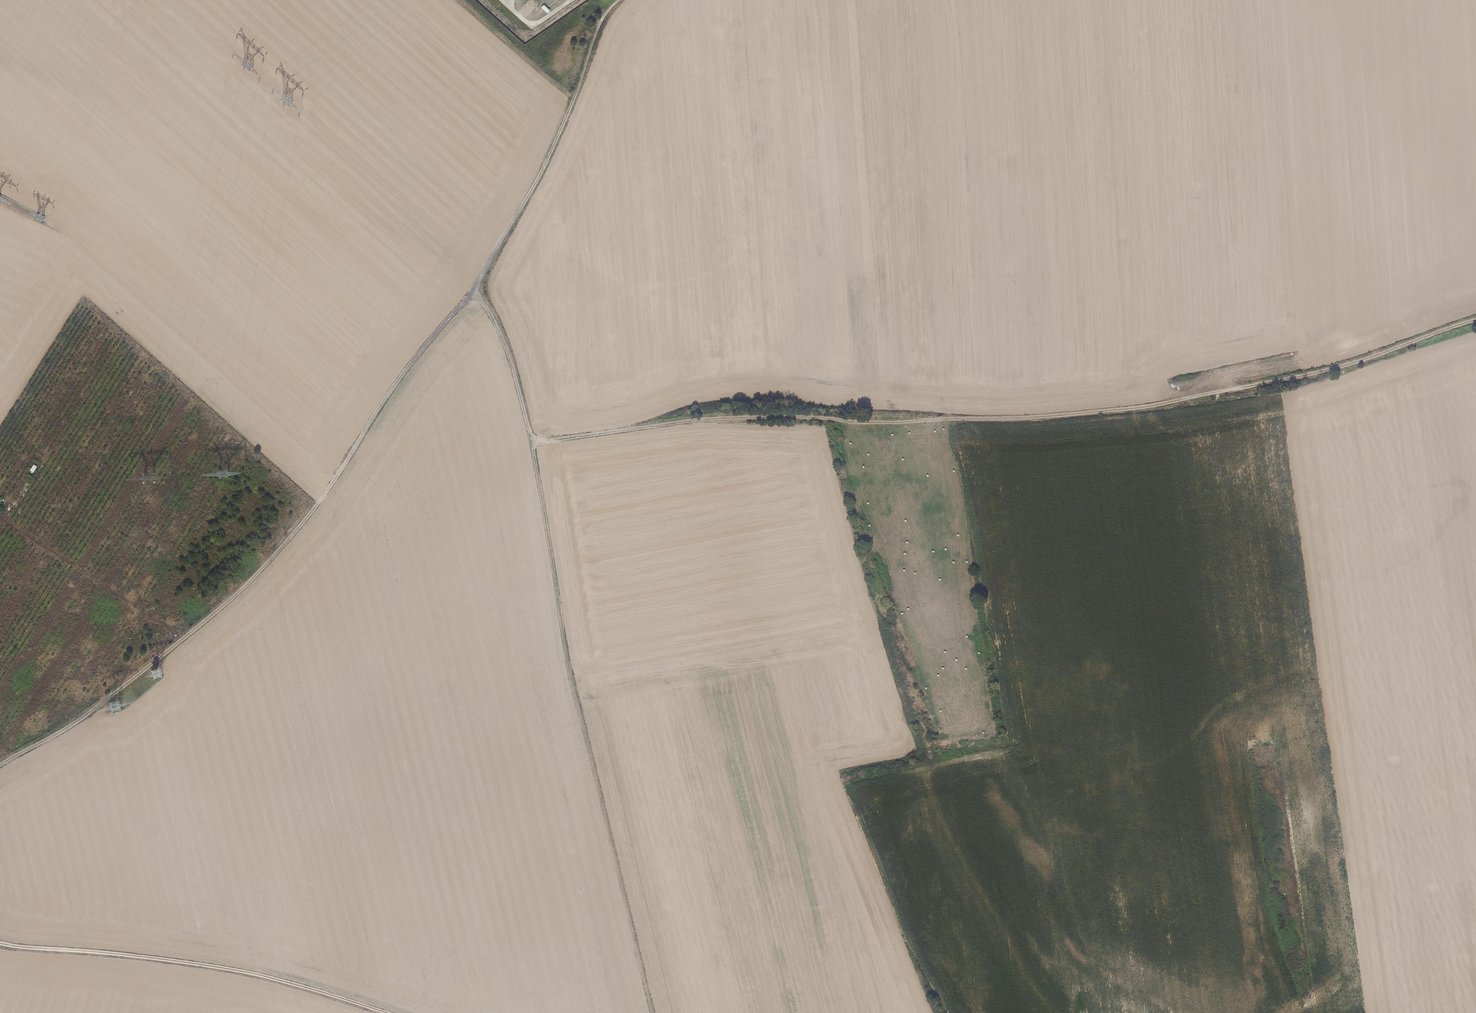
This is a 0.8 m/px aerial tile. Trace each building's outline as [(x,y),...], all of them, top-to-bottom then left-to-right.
[(544,4),(542,7),(548,13),(551,11),(544,4)]
